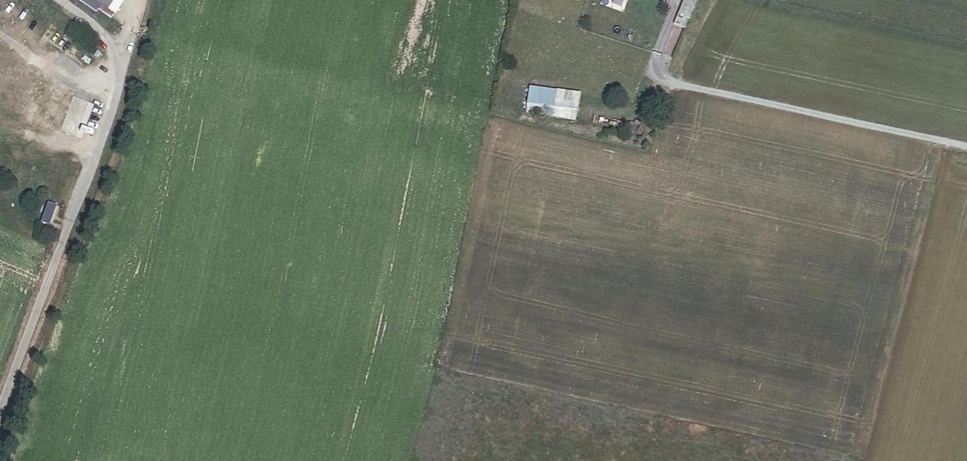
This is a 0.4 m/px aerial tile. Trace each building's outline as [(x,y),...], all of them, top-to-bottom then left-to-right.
[(109,10),(116,0),(94,0),(109,10)] [(529,105),(578,112),(580,96),(531,88),(529,105)] [(46,214),(53,217),(56,208),(49,205),(46,214)]
